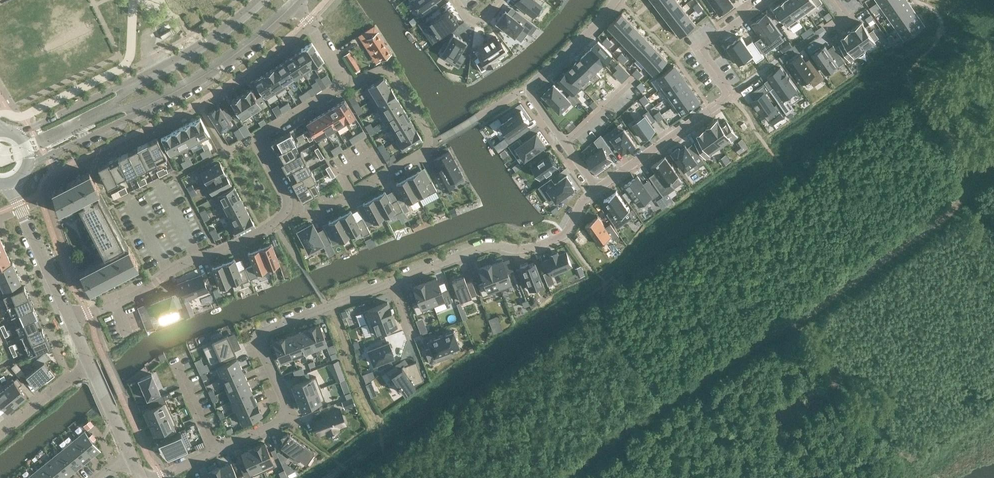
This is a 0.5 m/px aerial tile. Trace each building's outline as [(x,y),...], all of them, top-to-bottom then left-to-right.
[(410,1),(421,17),(433,9),(430,4),(435,0),(411,0),(410,1)] [(515,1),(518,4),(516,7),(524,13),(526,10),(532,15),(544,0),(516,0),(515,1)] [(654,1),(661,9),(673,0),(655,0),(654,1)] [(661,9),(667,18),(682,6),(678,0),(673,0),(661,9)] [(720,14),(734,5),(730,0),(710,0),(720,14)] [(785,0),(775,7),(790,28),(800,21),(785,0)] [(785,0),(800,21),(800,20),(799,18),(807,12),(809,14),(799,0),(785,0)] [(809,14),(819,7),(818,6),(823,2),(821,0),(799,0),(809,14)] [(881,6),(889,17),(909,2),(907,0),(890,0),(881,6)] [(909,2),(889,17),(896,27),(917,13),(909,2)] [(682,6),(667,18),(674,27),(689,15),(682,6)] [(505,10),(496,22),(514,36),(521,27),(530,34),(537,26),(516,10),(511,15),(505,10)] [(442,12),(426,23),(435,37),(441,33),(443,36),(457,26),(455,23),(457,21),(454,18),(456,17),(452,12),(446,16),(442,12)] [(622,12),(609,26),(616,34),(630,21),(622,12)] [(917,13),(896,27),(904,39),(924,24),(917,13)] [(766,14),(752,24),(761,37),(755,41),(764,54),(784,40),(766,14)] [(689,15),(674,27),(681,35),(696,24),(689,15)] [(630,21),(616,34),(624,42),(638,28),(630,21)] [(862,22),(852,29),(866,50),(867,49),(865,47),(875,40),(878,37),(873,30),(870,32),(862,22)] [(380,60),(391,53),(377,32),(374,34),(371,28),(359,35),(372,55),(375,53),(380,60)] [(638,28),(624,42),(631,49),(645,36),(638,28)] [(170,29),(160,35),(163,39),(173,33),(170,29)] [(845,41),(840,45),(851,60),(856,56),(856,57),(866,50),(852,29),(852,30),(842,37),(845,41)] [(445,43),(441,50),(443,51),(442,53),(447,56),(445,58),(452,63),(458,66),(465,56),(459,52),(465,42),(466,42),(465,41),(454,34),(453,34),(453,35),(447,44),(445,43)] [(479,47),(473,51),(477,56),(478,55),(486,66),(507,53),(499,41),(498,41),(495,36),(492,38),(492,37),(489,39),(489,40),(487,41),(487,40),(483,43),(478,47),(479,47)] [(645,36),(631,49),(639,57),(653,44),(645,36)] [(742,36),(727,46),(741,66),(753,57),(757,62),(764,57),(753,40),(747,44),(742,36)] [(598,41),(590,49),(604,63),(612,55),(598,41)] [(311,42),(301,48),(313,66),(323,60),(311,42)] [(653,44),(639,57),(646,65),(660,52),(653,44)] [(820,47),(813,51),(814,52),(813,53),(826,72),(838,64),(839,66),(845,61),(835,47),(830,51),(825,45),(821,48),(820,47)] [(293,56),(302,71),(312,65),(312,66),(313,66),(301,48),(301,49),(302,50),(293,56)] [(590,49),(582,56),(596,71),(604,63),(590,49)] [(660,52),(646,65),(654,73),(668,60),(660,52)] [(349,53),(344,57),(351,68),(357,64),(350,53),(349,53)] [(780,58),(783,63),(790,58),(786,53),(780,58)] [(801,54),(788,63),(802,84),(809,78),(814,85),(824,78),(813,61),(808,65),(801,54)] [(283,62),(293,77),(302,71),(293,56),(283,62)] [(582,56),(575,64),(588,78),(596,71),(582,56)] [(273,68),(283,83),(293,77),(283,62),(274,68),(273,68)] [(575,64),(567,71),(581,86),(588,78),(575,64)] [(674,65),(657,77),(664,86),(660,88),(660,89),(680,74),(674,65)] [(781,67),(768,76),(775,86),(770,89),(770,90),(787,114),(794,109),(786,97),(797,90),(781,67)] [(283,83),(273,68),(264,74),(274,89),(283,83)] [(630,74),(628,72),(625,69),(622,73),(624,75),(627,78),(630,74)] [(567,71),(558,79),(571,93),(574,96),(583,88),(581,86),(567,71)] [(274,89),(264,74),(263,74),(263,75),(254,81),(264,96),(274,89)] [(680,74),(660,89),(666,98),(687,83),(680,74)] [(760,76),(746,87),(755,99),(753,101),(755,103),(754,104),(758,109),(758,108),(763,114),(764,113),(772,124),(785,115),(777,103),(774,105),(765,93),(770,90),(770,89),(760,76)] [(375,97),(390,88),(387,82),(384,77),(369,87),(374,95),(375,97)] [(687,83),(666,98),(667,97),(673,106),(693,92),(687,83)] [(554,84),(544,94),(560,111),(570,102),(574,106),(579,101),(574,96),(571,93),(567,97),(554,84)] [(240,95),(251,112),(261,105),(250,88),(240,95)] [(390,88),(375,97),(381,108),(397,98),(390,88)] [(693,92),(673,106),(674,105),(681,114),(699,101),(693,92)] [(241,117),(241,118),(251,112),(240,95),(230,101),(237,112),(241,117)] [(256,98),(262,107),(263,108),(268,105),(261,95),(256,98)] [(381,108),(388,118),(403,108),(397,99),(397,98),(381,108)] [(335,106),(344,121),(354,115),(345,100),(335,106)] [(595,100),(590,104),(594,109),(599,105),(595,100)] [(215,109),(215,108),(208,112),(220,131),(231,124),(220,106),(215,109)] [(326,111),(335,127),(344,121),(335,106),(326,111)] [(388,118),(394,128),(409,119),(403,108),(388,118)] [(516,114),(504,122),(512,133),(508,136),(512,142),(523,135),(519,129),(529,121),(521,110),(520,111),(518,109),(515,112),(516,114)] [(317,117),(326,132),(335,127),(326,111),(317,117)] [(645,116),(634,124),(643,138),(655,130),(645,116)] [(190,122),(198,139),(208,133),(200,117),(190,122)] [(308,125),(316,138),(326,132),(317,117),(311,120),(307,123),(309,125),(308,125)] [(415,128),(409,119),(394,128),(400,138),(416,129),(415,128)] [(718,119),(708,126),(721,145),(730,138),(731,140),(737,136),(726,121),(721,124),(718,119)] [(180,127),(189,144),(198,139),(190,122),(180,127)] [(701,139),(696,142),(706,157),(712,153),(711,152),(721,145),(708,126),(707,127),(708,128),(698,134),(701,139)] [(171,132),(179,148),(189,144),(180,127),(171,132)] [(609,132),(603,136),(610,146),(615,143),(622,153),(627,150),(628,151),(629,150),(628,150),(635,145),(636,145),(624,128),(612,137),(609,132)] [(416,129),(400,138),(407,149),(422,139),(416,129)] [(161,138),(169,154),(179,148),(171,132),(161,138)] [(290,132),(271,142),(276,152),(294,143),(296,142),(290,132)] [(518,139),(509,145),(513,151),(518,147),(525,159),(546,145),(537,133),(522,144),(518,139)] [(600,149),(587,159),(596,171),(597,172),(604,167),(603,166),(612,159),(608,154),(611,152),(613,150),(601,134),(594,140),(600,149)] [(167,157),(157,138),(147,143),(157,162),(167,157)] [(739,146),(736,148),(740,154),(748,148),(742,139),(737,143),(739,146)] [(137,147),(147,167),(157,162),(147,143),(137,147)] [(281,162),(299,152),(294,143),(276,152),(281,162)] [(674,151),(672,152),(685,169),(696,161),(700,166),(705,162),(698,152),(693,155),(686,145),(681,148),(680,147),(678,148),(678,147),(674,151)] [(137,147),(127,152),(137,172),(147,167),(137,147)] [(299,152),(281,162),(286,171),(306,161),(301,151),(300,151),(299,152)] [(443,191),(455,185),(452,180),(462,175),(449,151),(434,159),(439,169),(438,171),(439,172),(435,174),(433,172),(443,191)] [(127,152),(118,157),(128,177),(137,172),(127,152)] [(550,153),(532,165),(541,178),(559,165),(550,153)] [(651,176),(650,176),(664,195),(675,188),(674,187),(682,182),(678,177),(679,176),(665,156),(652,166),(656,172),(655,173),(656,175),(652,178),(651,176)] [(128,177),(118,157),(108,162),(118,181),(128,177)] [(306,161),(286,171),(291,181),(311,170),(306,161)] [(98,167),(108,187),(118,181),(108,162),(98,167)] [(219,162),(201,172),(207,182),(225,173),(219,162)] [(314,181),(316,180),(311,170),(291,181),(297,190),(314,181)] [(51,191),(58,212),(82,200),(84,203),(78,205),(104,255),(109,253),(110,256),(79,272),(90,291),(138,266),(128,247),(119,251),(117,249),(124,245),(98,195),(93,198),(91,195),(99,191),(89,171),(51,191)] [(419,171),(408,177),(419,199),(422,205),(439,197),(435,190),(436,190),(432,181),(426,185),(419,171)] [(225,173),(207,182),(212,193),(230,183),(225,173)] [(552,178),(538,187),(543,194),(549,190),(557,200),(559,202),(566,197),(565,195),(575,188),(571,183),(572,182),(567,175),(555,183),(552,178)] [(638,176),(625,185),(639,205),(651,197),(652,198),(659,194),(651,183),(649,185),(646,187),(638,176)] [(408,177),(396,183),(408,205),(419,199),(408,177)] [(314,181),(297,190),(302,200),(320,191),(314,181)] [(234,186),(215,196),(221,206),(239,196),(234,186)] [(617,190),(604,199),(605,200),(605,199),(613,210),(610,211),(607,213),(617,228),(626,221),(622,215),(630,209),(629,209),(616,191),(617,191),(617,190)] [(626,191),(623,194),(629,201),(632,199),(626,191)] [(385,192),(374,198),(384,215),(386,220),(403,211),(403,209),(400,204),(397,200),(391,203),(385,192)] [(239,196),(221,206),(226,216),(244,206),(239,196)] [(384,215),(374,198),(363,203),(372,221),(384,215)] [(226,216),(225,216),(230,226),(249,215),(244,206),(226,216)] [(349,234),(351,237),(361,231),(363,236),(370,232),(369,230),(366,225),(363,219),(357,222),(351,211),(340,216),(349,234)] [(249,215),(230,226),(235,236),(255,225),(249,215)] [(329,222),(338,240),(349,234),(340,216),(329,222)] [(598,216),(586,225),(600,244),(611,236),(614,239),(619,235),(611,223),(606,227),(598,216)] [(323,246),(330,242),(323,229),(317,232),(312,223),(307,226),(306,224),(299,228),(299,230),(298,230),(309,251),(322,244),(323,246)] [(271,244),(260,248),(267,267),(279,263),(271,244)] [(253,265),(246,268),(250,279),(257,276),(257,274),(268,270),(267,267),(260,248),(248,253),(253,265)] [(551,274),(572,266),(566,252),(559,255),(558,252),(551,255),(552,258),(545,260),(549,271),(543,273),(548,285),(554,282),(551,274)] [(6,253),(0,255),(0,267),(12,262),(11,262),(6,253)] [(283,255),(277,257),(282,269),(287,266),(283,255)] [(234,259),(223,263),(231,282),(234,290),(244,286),(243,283),(249,280),(245,269),(239,271),(234,259)] [(491,264),(490,264),(500,289),(512,285),(502,260),(491,265),(491,264)] [(12,262),(0,267),(0,279),(16,272),(12,262)] [(521,267),(516,269),(521,280),(525,279),(529,288),(542,283),(534,262),(528,264),(527,262),(520,265),(521,267)] [(223,263),(212,268),(219,287),(231,282),(223,263)] [(484,282),(478,285),(482,296),(500,289),(490,264),(479,268),(484,282)] [(21,282),(16,272),(0,279),(0,283),(3,290),(21,282)] [(208,292),(208,291),(210,290),(207,282),(205,282),(202,276),(179,285),(185,301),(208,292)] [(460,301),(477,294),(471,281),(466,283),(464,276),(452,281),(460,301)] [(436,278),(425,282),(434,306),(445,302),(445,304),(452,301),(448,289),(442,292),(436,278)] [(418,301),(412,303),(416,315),(424,312),(423,310),(434,306),(425,282),(413,287),(418,301)] [(24,286),(3,295),(7,305),(8,305),(29,296),(24,286)] [(145,304),(138,307),(147,329),(154,327),(151,320),(158,317),(157,316),(177,308),(172,294),(164,297),(163,297),(160,299),(159,299),(151,302),(153,306),(147,308),(145,304)] [(7,306),(11,315),(11,316),(11,315),(11,316),(12,315),(33,306),(33,305),(32,305),(31,302),(28,297),(29,296),(8,305),(7,305),(7,306)] [(181,303),(186,317),(194,314),(188,300),(181,303)] [(387,302),(363,311),(367,323),(392,313),(387,302)] [(37,316),(33,306),(12,315),(17,325),(37,316)] [(392,313),(367,323),(372,335),(396,325),(392,313)] [(16,325),(15,325),(16,326),(20,335),(21,335),(42,326),(42,325),(41,325),(40,322),(37,316),(38,316),(37,316),(17,325),(16,325)] [(319,324),(308,329),(316,350),(315,348),(327,343),(319,324)] [(42,326),(21,335),(25,345),(46,335),(43,332),(42,326)] [(308,329),(296,333),(305,354),(316,350),(308,329)] [(434,355),(459,346),(453,330),(428,340),(430,348),(425,350),(430,364),(436,361),(434,355)] [(296,333),(285,337),(293,359),(305,354),(296,333)] [(221,360),(235,353),(233,349),(238,346),(233,335),(228,337),(227,334),(212,341),(214,344),(205,348),(212,362),(220,358),(221,360)] [(25,345),(24,345),(24,346),(25,345),(29,355),(51,346),(50,345),(46,336),(46,335),(25,345),(25,344),(25,345)] [(285,337),(274,342),(281,361),(292,357),(293,359),(285,337)] [(390,358),(393,356),(391,351),(392,351),(389,342),(368,350),(374,364),(376,363),(378,369),(392,364),(390,358)] [(50,358),(45,352),(33,361),(37,366),(26,376),(35,387),(53,372),(45,362),(50,358)] [(236,358),(216,368),(221,379),(241,370),(236,358)] [(403,366),(399,368),(397,364),(398,363),(397,362),(385,371),(389,377),(390,376),(391,374),(398,384),(397,384),(399,386),(400,386),(405,393),(413,387),(415,386),(414,384),(424,380),(416,361),(405,365),(404,364),(402,365),(403,366)] [(206,365),(198,369),(200,375),(209,370),(207,365),(206,365)] [(19,368),(15,372),(19,377),(24,373),(20,368),(19,368)] [(241,370),(221,379),(225,390),(246,381),(241,370)] [(139,380),(147,398),(147,399),(148,398),(160,393),(152,373),(140,379),(139,379),(138,379),(139,380)] [(317,375),(292,385),(297,397),(320,388),(322,387),(317,375)] [(17,377),(4,388),(17,403),(27,396),(19,386),(22,384),(17,377)] [(246,381),(225,390),(230,400),(228,401),(228,402),(251,392),(246,381)] [(7,411),(17,403),(4,388),(0,391),(0,403),(7,411)] [(320,388),(297,397),(301,409),(325,400),(320,388)] [(251,392),(228,402),(233,413),(256,403),(251,392)] [(152,407),(144,411),(149,422),(171,413),(163,395),(149,401),(152,407)] [(344,408),(354,404),(352,398),(342,401),(344,408)] [(256,403),(233,413),(235,412),(240,423),(261,414),(256,403)] [(338,429),(337,426),(345,423),(339,409),(332,411),(333,412),(329,414),(329,412),(323,415),(324,417),(314,421),(319,433),(327,430),(328,433),(332,431),(332,432),(334,431),(334,430),(338,429)] [(171,413),(149,422),(154,434),(162,430),(165,437),(177,432),(174,425),(176,424),(171,413)] [(90,421),(84,426),(88,430),(94,425),(90,421)] [(76,438),(92,457),(100,450),(85,431),(76,438)] [(181,432),(158,442),(162,450),(168,456),(188,447),(181,432)] [(289,456),(297,461),(300,458),(306,463),(314,452),(289,434),(280,446),(290,453),(288,456),(289,456)] [(68,445),(83,464),(92,457),(76,438),(68,445)] [(265,443),(253,448),(263,471),(275,466),(265,443)] [(83,464),(68,445),(59,452),(75,471),(83,464)] [(240,467),(243,474),(245,477),(247,477),(263,471),(253,448),(242,453),(247,464),(240,467)] [(51,458),(67,477),(75,471),(59,452),(51,458)] [(278,452),(277,454),(280,460),(284,463),(287,459),(285,457),(278,452)] [(53,477),(66,477),(67,477),(51,458),(43,465),(53,477)] [(219,467),(224,477),(245,477),(243,474),(236,477),(231,463),(220,468),(219,467)] [(43,465),(34,472),(39,477),(53,477),(43,465)] [(208,472),(210,477),(224,477),(219,467),(208,472)]
